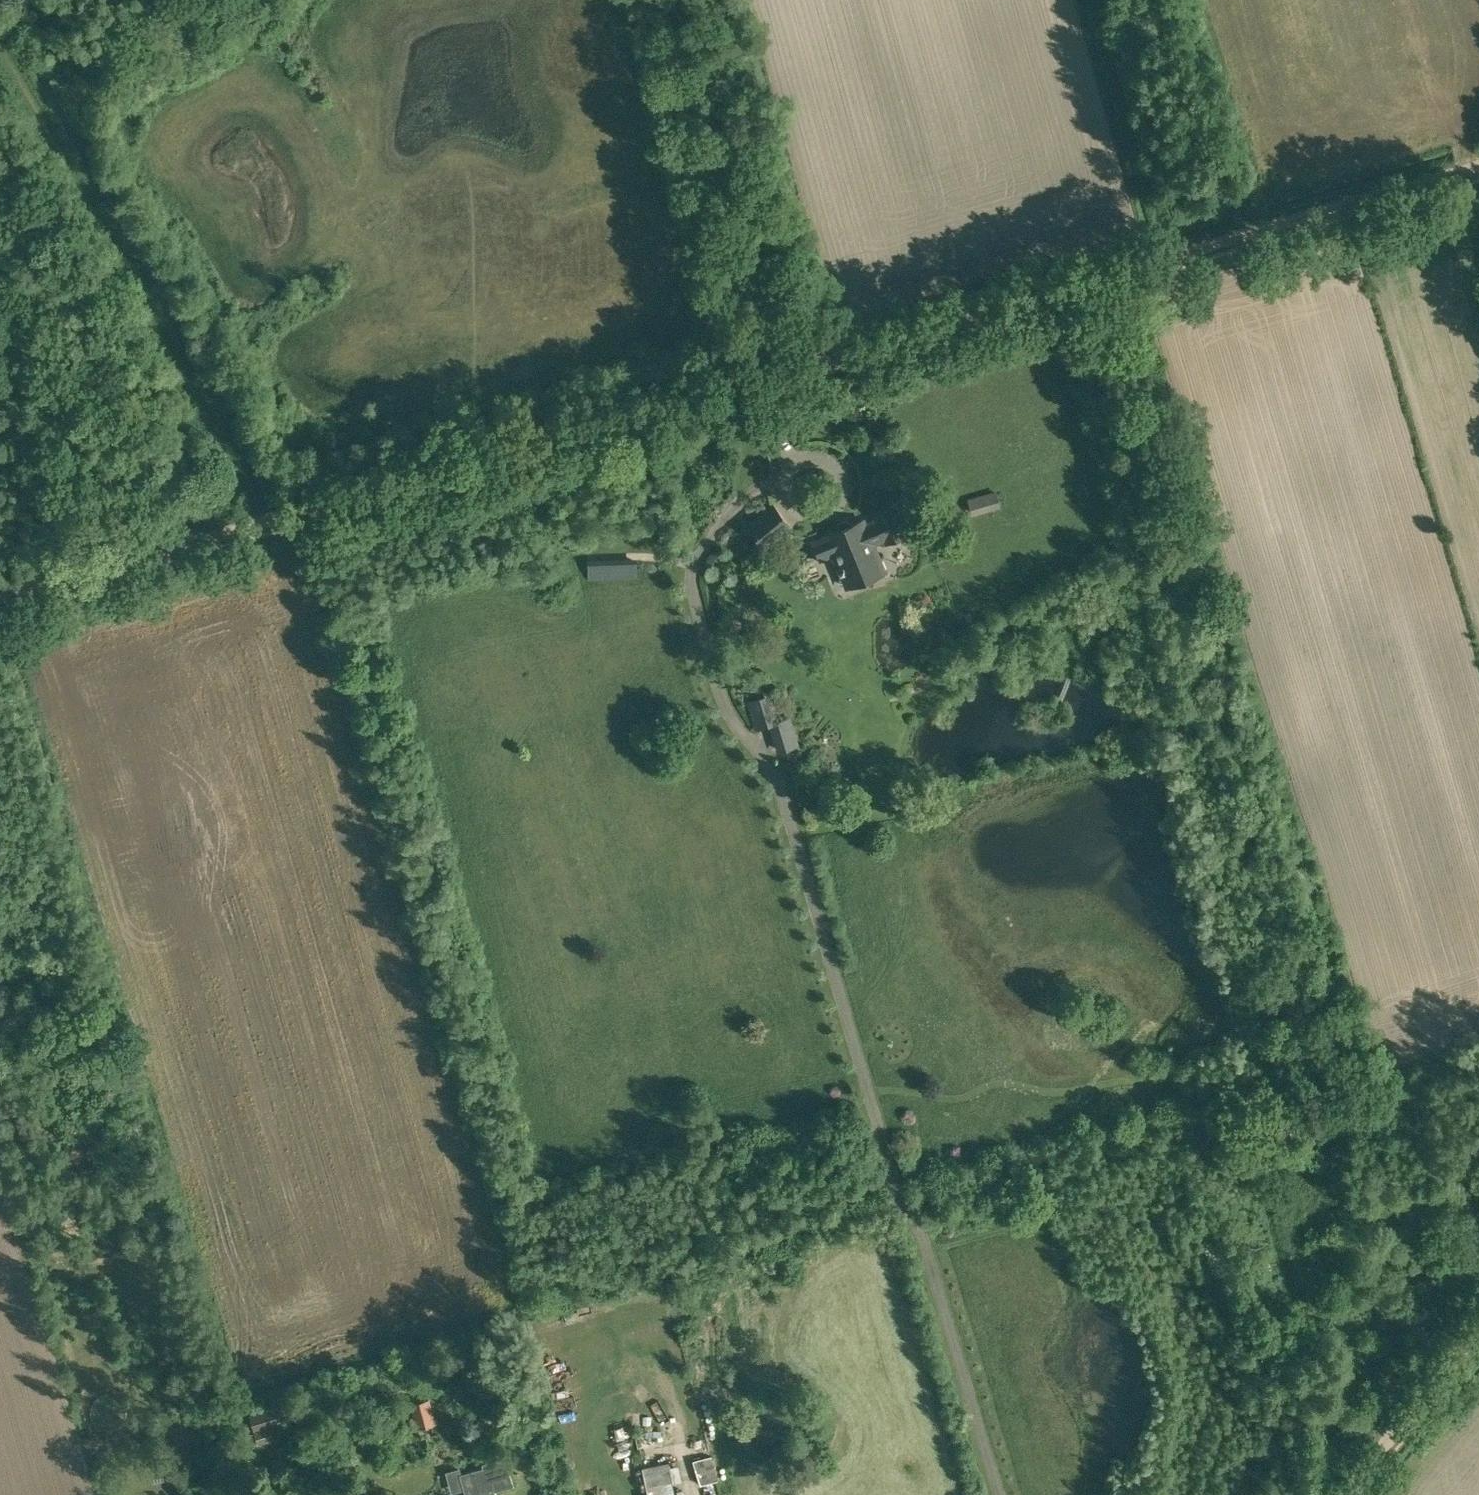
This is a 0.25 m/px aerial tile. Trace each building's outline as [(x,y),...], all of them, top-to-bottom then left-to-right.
[(971,515),(1001,507),(996,490),(966,498),(971,515)] [(766,550),(794,527),(773,501),(745,524),(766,550)] [(906,535),(896,510),(881,516),(882,518),(866,524),(863,519),(811,541),(819,562),(834,556),(847,587),(885,572),(874,544),(885,539),(886,543),(906,535)] [(777,720),(769,694),(746,700),(755,730),(769,726),(777,753),(799,746),(790,716),(777,720)] [(251,1427),(251,1426),(277,1420),(274,1407),(248,1414),(251,1427)] [(699,1485),(718,1480),(712,1455),(693,1460),(699,1485)] [(494,1493),(495,1493),(494,1490),(513,1485),(504,1456),(481,1463),(483,1467),(459,1474),(465,1494),(495,1494),(494,1493)] [(672,1480),(668,1461),(642,1466),(643,1474),(648,1494),(675,1494),(672,1480)]
